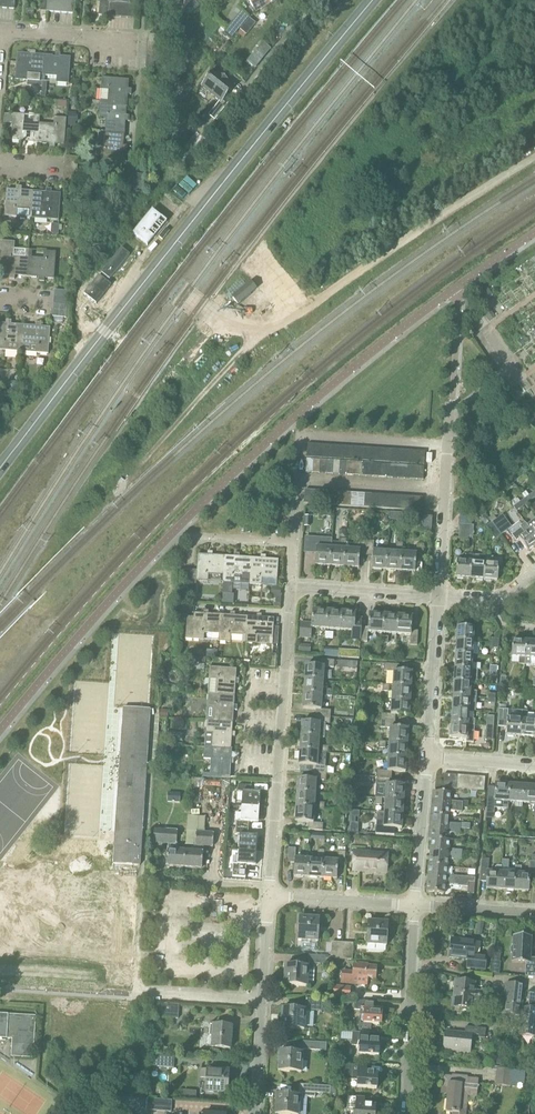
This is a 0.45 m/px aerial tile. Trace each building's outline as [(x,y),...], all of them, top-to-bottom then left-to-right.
[(9,0),(2,0),(1,9),(8,9),(9,0)] [(54,13),(55,0),(48,0),(47,12),(54,13)] [(122,4),(129,5),(135,5),(135,0),(100,0),(98,16),(107,17),(108,3),(115,4),(122,4)] [(256,13),(270,5),(270,4),(277,0),(248,0),(256,13)] [(196,1),(181,12),(186,18),(200,7),(196,1)] [(122,4),(121,18),(128,19),(129,5),(122,4)] [(223,34),(230,40),(249,17),(242,11),(233,22),(232,21),(229,26),(223,34)] [(250,18),(240,30),(247,35),(256,24),(250,18)] [(148,35),(148,42),(161,43),(161,36),(148,35)] [(263,42),(247,62),(255,69),(271,49),(263,42)] [(16,80),(42,82),(44,56),(32,55),(32,52),(28,51),(28,55),(18,54),(16,80)] [(55,57),(44,56),(42,82),(45,83),(45,76),(57,77),(56,83),(69,84),(71,58),(60,57),(60,54),(55,53),(55,57)] [(221,76),(214,71),(202,86),(220,101),(209,116),(215,121),(230,102),(226,99),(235,87),(228,82),(229,81),(222,75),(221,76)] [(103,79),(100,106),(127,108),(128,95),(131,96),(132,90),(128,90),(129,81),(103,79)] [(105,133),(125,134),(126,122),(129,122),(130,117),(126,117),(127,108),(100,106),(100,117),(106,118),(105,133)] [(39,123),(40,117),(34,116),(33,123),(25,122),(25,116),(13,115),(12,114),(4,114),(4,124),(12,124),(11,141),(20,142),(20,145),(25,146),(25,142),(37,143),(39,123)] [(69,115),(69,126),(75,126),(75,125),(77,125),(78,115),(69,115)] [(39,123),(37,143),(50,144),(50,148),(55,148),(56,145),(65,145),(67,119),(54,118),(54,124),(39,123)] [(104,148),(97,147),(96,159),(123,161),(124,152),(127,152),(127,147),(124,146),(125,134),(105,133),(102,133),(101,136),(105,136),(104,148)] [(170,152),(165,165),(177,169),(181,156),(170,152)] [(146,176),(135,175),(134,187),(145,188),(146,176)] [(17,217),(32,218),(33,191),(21,190),(22,187),(16,187),(16,190),(7,189),(5,216),(17,217)] [(46,192),(33,191),(32,218),(47,219),(59,220),(60,194),(51,193),(51,190),(46,189),(46,192)] [(154,237),(149,233),(162,218),(153,211),(153,210),(153,211),(152,210),(152,211),(146,218),(146,219),(140,226),(139,226),(140,226),(134,234),(134,233),(133,234),(134,234),(133,235),(134,235),(147,245),(146,245),(147,246),(147,245),(148,245),(154,237),(154,238),(154,237)] [(14,249),(15,242),(0,241),(0,252),(2,252),(0,275),(10,276),(9,279),(15,279),(15,276),(27,277),(29,250),(26,250),(26,257),(14,256),(14,249)] [(122,248),(102,273),(110,280),(130,255),(122,248)] [(33,250),(29,250),(27,277),(40,278),(39,281),(45,282),(45,278),(54,279),(56,252),(44,251),(44,258),(32,258),(33,250)] [(96,280),(84,295),(96,304),(108,290),(111,285),(99,276),(96,280)] [(251,284),(233,298),(238,303),(255,289),(251,284)] [(479,305),(493,295),(488,289),(475,299),(479,305)] [(68,291),(55,290),(54,297),(67,298),(68,291)] [(487,305),(481,310),(489,321),(495,317),(487,305)] [(22,352),(24,325),(12,324),(12,321),(7,321),(7,324),(0,324),(0,350),(6,351),(22,352)] [(48,354),(50,328),(42,327),(42,323),(36,323),(36,326),(24,325),(22,352),(48,354)] [(380,464),(373,463),(372,477),(380,477),(380,464)] [(525,499),(528,503),(534,498),(534,492),(529,496),(526,491),(522,495),(525,499)] [(528,503),(525,499),(513,507),(517,512),(528,503)] [(492,523),(501,535),(501,536),(512,528),(503,515),(492,523)] [(423,516),(422,532),(431,533),(432,517),(423,516)] [(527,525),(526,525),(534,538),(534,519),(527,525)] [(500,536),(491,523),(486,527),(494,539),(500,536)] [(527,525),(525,523),(520,527),(521,529),(512,535),(516,541),(519,539),(528,551),(534,546),(534,538),(526,525),(527,525)] [(459,525),(459,532),(472,533),(473,526),(459,525)] [(316,565),(330,566),(332,548),(318,548),(318,538),(311,537),(310,551),(317,552),(316,565)] [(360,555),(367,556),(368,541),(361,540),(360,550),(346,549),(345,567),(359,568),(360,555)] [(387,570),(388,552),(374,551),(374,541),(368,541),(367,556),(373,556),(373,569),(387,570)] [(417,554),(403,553),(401,571),(416,572),(417,559),(423,559),(424,545),(418,544),(417,554)] [(346,549),(332,548),(330,566),(345,567),(346,549)] [(196,580),(208,581),(209,574),(223,575),(223,582),(225,556),(212,555),(213,552),(208,552),(207,555),(198,554),(197,570),(184,570),(183,583),(196,584),(196,580)] [(387,570),(401,571),(403,553),(388,552),(387,570)] [(225,556),(223,582),(235,583),(235,576),(246,577),(246,584),(249,584),(251,558),(239,557),(239,554),(234,553),(234,557),(225,556)] [(261,558),(251,558),(249,584),(261,585),(262,578),(277,579),(278,560),(265,559),(265,556),(261,555),(261,558)] [(456,578),(469,579),(471,555),(465,555),(465,562),(457,561),(456,578)] [(469,579),(484,580),(485,563),(477,563),(477,556),(471,555),(469,579)] [(485,563),(484,580),(498,581),(499,571),(502,571),(503,558),(485,557),(485,563)] [(281,598),(281,587),(272,587),(271,598),(281,598)] [(233,604),(234,595),(223,594),(222,603),(233,604)] [(219,641),(221,615),(209,614),(209,610),(204,610),(204,614),(194,613),(194,618),(188,617),(186,639),(204,640),(204,633),(219,634),(218,641),(219,641)] [(318,628),(326,629),(328,611),(313,610),(312,624),(301,623),(300,637),(312,638),(312,631),(317,632),(318,628)] [(326,629),(340,630),(341,612),(328,611),(326,629)] [(230,616),(221,615),(219,641),(231,642),(231,635),(243,636),(242,643),(245,643),(247,617),(235,616),(236,612),(230,612),(230,616)] [(351,641),(361,642),(362,627),(362,619),(355,618),(356,613),(341,612),(340,630),(352,631),(351,641)] [(247,617),(245,643),(257,644),(258,637),(269,638),(269,645),(272,645),(274,630),(274,619),(262,618),(262,614),(257,614),(257,617),(247,617)] [(368,632),(382,633),(384,615),(369,614),(368,628),(362,627),(361,642),(368,642),(368,632)] [(382,633),(396,634),(398,616),(384,615),(382,633)] [(398,616),(396,634),(411,635),(410,645),(417,646),(418,631),(411,631),(412,617),(398,616)] [(457,641),(474,642),(474,628),(458,627),(457,641)] [(473,656),(474,642),(457,641),(456,655),(473,656)] [(519,665),(524,665),(526,642),(512,641),(511,658),(519,658),(519,665)] [(526,642),(524,665),(530,665),(531,659),(534,659),(534,642),(526,642)] [(299,645),(298,653),(310,654),(311,646),(299,645)] [(328,657),(338,658),(339,650),(329,649),(328,657)] [(473,656),(456,655),(455,669),(472,670),(480,670),(481,664),(472,664),(473,656)] [(305,666),(304,681),(323,682),(324,667),(334,668),(334,661),(320,660),(319,667),(305,666)] [(394,671),(393,686),(411,687),(412,673),(399,672),(399,665),(385,664),(384,671),(394,671)] [(210,668),(208,694),(235,696),(235,684),(239,684),(239,679),(236,679),(236,669),(210,668)] [(472,670),(455,669),(454,682),(471,684),(472,670)] [(322,696),(323,682),(304,681),(304,694),(322,696)] [(471,684),(454,682),(453,696),(477,698),(477,691),(470,691),(471,684)] [(392,700),(410,701),(411,687),(393,686),(392,700)] [(533,698),(533,699),(533,700),(534,701),(534,691),(523,690),(523,693),(523,697),(533,698)] [(208,694),(206,721),(233,722),(234,711),(237,711),(237,706),(234,705),(235,696),(208,694)] [(321,710),(322,696),(304,694),(303,709),(316,710),(316,717),(330,718),(331,711),(321,710)] [(477,698),(453,696),(452,711),(469,712),(469,711),(476,712),(477,698)] [(409,716),(410,701),(392,700),(391,714),(381,714),(381,721),(395,721),(395,715),(409,716)] [(111,837),(111,838),(115,838),(141,840),(150,710),(119,708),(111,832),(111,837)] [(516,720),(508,719),(509,710),(499,709),(497,727),(507,728),(506,736),(520,737),(522,711),(517,710),(516,720)] [(452,711),(451,724),(475,726),(475,720),(468,720),(469,712),(452,711)] [(527,721),(528,711),(522,711),(520,737),(534,738),(534,726),(534,721),(527,721)] [(330,718),(316,717),(315,724),(302,723),(301,737),(319,739),(320,724),(330,725),(330,718)] [(206,721),(206,733),(212,733),(211,748),(231,749),(232,737),(235,737),(236,732),(232,732),(233,722),(206,721)] [(390,728),(389,742),(407,744),(408,729),(395,728),(395,721),(381,721),(380,727),(390,728)] [(475,726),(451,724),(451,738),(467,739),(468,731),(474,731),(475,726)] [(494,727),(487,727),(486,727),(485,740),(493,741),(494,727)] [(171,740),(170,745),(181,746),(182,734),(167,733),(167,740),(171,740)] [(318,752),(319,739),(301,737),(300,751),(318,752)] [(406,758),(407,744),(389,742),(388,756),(406,758)] [(205,747),(204,760),(210,761),(209,775),(229,777),(230,764),(233,764),(234,759),(231,759),(231,749),(211,748),(205,747)] [(317,767),(318,752),(300,751),(299,765),(313,766),(312,773),(326,774),(327,767),(317,767)] [(378,770),(377,777),(391,778),(392,771),(406,772),(406,758),(388,756),(387,771),(378,770)] [(326,774),(312,773),(312,780),(298,779),(297,794),(315,795),(316,780),(326,781),(327,774),(326,774)] [(443,785),(442,788),(443,788),(449,788),(451,775),(444,774),(443,785)] [(457,775),(451,775),(449,788),(456,789),(457,775)] [(471,776),(470,790),(477,791),(478,777),(471,776)] [(387,784),(386,799),(404,800),(405,786),(391,785),(391,778),(377,777),(377,784),(387,784)] [(478,777),(477,791),(484,791),(485,785),(485,777),(478,777)] [(508,808),(509,802),(510,785),(496,784),(495,798),(488,798),(487,813),(494,814),(495,807),(502,808),(502,807),(508,808)] [(239,785),(238,792),(243,792),(242,808),(259,809),(260,793),(251,792),(252,786),(239,785)] [(524,786),(510,785),(509,802),(523,803),(524,786)] [(524,786),(523,803),(534,804),(534,787),(524,786)] [(434,791),(432,805),(462,808),(463,803),(449,802),(450,793),(435,791),(434,791)] [(179,802),(180,794),(168,793),(168,802),(179,802)] [(315,809),(315,795),(297,794),(296,808),(315,809)] [(403,815),(404,800),(386,799),(385,813),(403,815)] [(432,805),(431,816),(448,817),(449,811),(462,812),(462,808),(432,805)] [(259,809),(242,808),(241,822),(236,821),(236,828),(249,829),(249,822),(258,823),(259,809)] [(315,809),(296,808),(295,822),(309,823),(308,829),(322,830),(323,824),(314,823),(315,809)] [(337,821),(346,822),(347,812),(338,811),(337,821)] [(356,812),(350,811),(349,823),(355,823),(356,818),(359,818),(360,812),(356,812)] [(402,829),(403,815),(385,813),(384,828),(374,827),(373,834),(388,835),(389,828),(402,829)] [(196,832),(204,833),(205,817),(187,816),(186,832),(196,832)] [(431,816),(430,826),(460,829),(460,824),(447,823),(448,817),(431,816)] [(430,826),(429,839),(433,840),(433,839),(446,841),(446,833),(460,834),(460,829),(430,826)] [(249,829),(236,828),(235,835),(240,835),(239,851),(256,852),(258,836),(249,836),(249,829)] [(167,866),(185,868),(186,851),(177,851),(177,844),(176,844),(177,831),(154,829),(153,843),(168,843),(167,866)] [(186,851),(185,868),(202,869),(203,845),(213,846),(213,833),(196,832),(195,845),(194,852),(186,851)] [(110,842),(108,870),(123,871),(138,872),(139,872),(142,840),(141,840),(115,838),(111,838),(111,837),(110,837),(110,842)] [(433,840),(431,853),(462,856),(462,851),(449,850),(449,841),(446,841),(433,839),(433,840)] [(309,877),(310,860),(295,859),(296,849),(289,848),(288,862),(295,863),(294,876),(309,877)] [(246,878),(246,872),(247,865),(255,866),(256,852),(239,851),(238,865),(233,864),(233,877),(246,878)] [(338,862),(324,861),(323,878),(337,879),(338,866),(345,866),(346,852),(339,851),(338,862)] [(355,852),(354,872),(387,873),(388,855),(371,854),(371,853),(355,852)] [(431,853),(430,866),(447,867),(448,859),(461,860),(462,856),(431,853)] [(514,891),(528,892),(529,878),(534,878),(534,856),(531,856),(531,862),(530,862),(530,863),(529,875),(521,874),(522,867),(515,866),(515,869),(515,874),(514,891)] [(482,859),(480,881),(487,882),(487,889),(501,890),(502,873),(502,868),(502,866),(497,866),(495,868),(495,871),(489,870),(489,872),(488,872),(489,860),(482,859)] [(309,877),(323,878),(324,861),(310,860),(309,877)] [(430,866),(429,879),(468,883),(475,883),(475,878),(460,877),(452,876),(452,868),(447,867),(430,866)] [(502,873),(501,890),(514,891),(515,874),(502,873)] [(429,879),(428,892),(444,894),(445,885),(468,887),(468,883),(429,879)] [(300,917),(298,941),(318,942),(319,918),(300,917)] [(387,947),(389,923),(369,922),(367,945),(387,947)] [(6,942),(14,942),(15,928),(8,928),(7,928),(6,942)] [(530,959),(531,937),(514,936),(513,946),(511,948),(511,952),(513,954),(512,962),(526,963),(526,977),(534,977),(534,959),(530,959)] [(449,958),(468,960),(467,968),(485,970),(487,956),(474,954),(476,942),(451,938),(449,958)] [(331,959),(342,959),(343,943),(332,943),(331,959)] [(354,944),(343,943),(342,959),(353,960),(354,944)] [(284,985),(307,986),(309,966),(286,965),(284,985)] [(342,972),(341,983),(357,985),(366,986),(367,979),(376,979),(377,968),(367,967),(368,966),(359,965),(359,967),(354,966),(353,973),(342,972)] [(457,981),(455,994),(492,998),(493,993),(487,992),(474,991),(475,983),(472,983),(473,982),(468,981),(468,983),(457,981)] [(504,1003),(523,1005),(524,985),(506,982),(504,1003)] [(333,986),(332,997),(349,999),(350,987),(333,986)] [(455,994),(454,1007),(472,1009),(473,1001),(486,1003),(491,1003),(492,998),(455,994)] [(305,1030),(306,1010),(321,1011),(322,1004),(322,1000),(307,999),(306,1010),(283,1008),(281,1028),(305,1030)] [(355,1001),(354,1010),(360,1011),(359,1030),(371,1031),(371,1024),(381,1025),(382,1009),(374,1009),(374,1002),(355,1001)] [(523,1005),(504,1003),(503,1012),(498,1012),(497,1016),(497,1023),(506,1024),(507,1018),(512,1018),(513,1015),(521,1016),(519,1035),(534,1037),(534,1036),(534,1009),(522,1007),(523,1005)] [(162,1018),(178,1019),(179,1012),(162,1011),(162,1018)] [(207,1036),(206,1047),(211,1047),(211,1048),(230,1049),(232,1027),(210,1026),(210,1036),(207,1036)] [(446,1032),(444,1051),(470,1053),(472,1036),(479,1036),(479,1029),(466,1027),(465,1034),(446,1032)] [(369,1040),(370,1034),(353,1033),(352,1046),(360,1047),(359,1055),(379,1057),(381,1041),(369,1040)] [(326,1050),(326,1044),(303,1042),(303,1049),(326,1050)] [(302,1073),(303,1053),(280,1051),(279,1071),(302,1073)] [(152,1055),(151,1066),(174,1068),(175,1056),(152,1055)] [(350,1065),(349,1080),(358,1081),(357,1088),(377,1089),(378,1073),(366,1073),(366,1072),(367,1066),(350,1065)] [(496,1086),(510,1087),(517,1087),(517,1084),(524,1085),(525,1071),(498,1068),(496,1086)] [(206,1091),(228,1093),(229,1071),(207,1070),(201,1070),(201,1078),(207,1078),(206,1091)] [(456,1077),(443,1076),(442,1087),(448,1088),(446,1113),(453,1113),(466,1113),(468,1096),(478,1097),(479,1079),(468,1078),(468,1077),(456,1076),(456,1077)] [(300,1085),(300,1096),(300,1097),(315,1098),(316,1093),(330,1094),(330,1087),(300,1085)] [(275,1113),(299,1113),(300,1097),(300,1096),(276,1094),(275,1113)] [(365,1099),(348,1098),(347,1111),(355,1112),(355,1113),(375,1113),(376,1106),(364,1105),(365,1099)] [(148,1099),(147,1110),(156,1111),(171,1112),(172,1101),(157,1100),(148,1099)]
